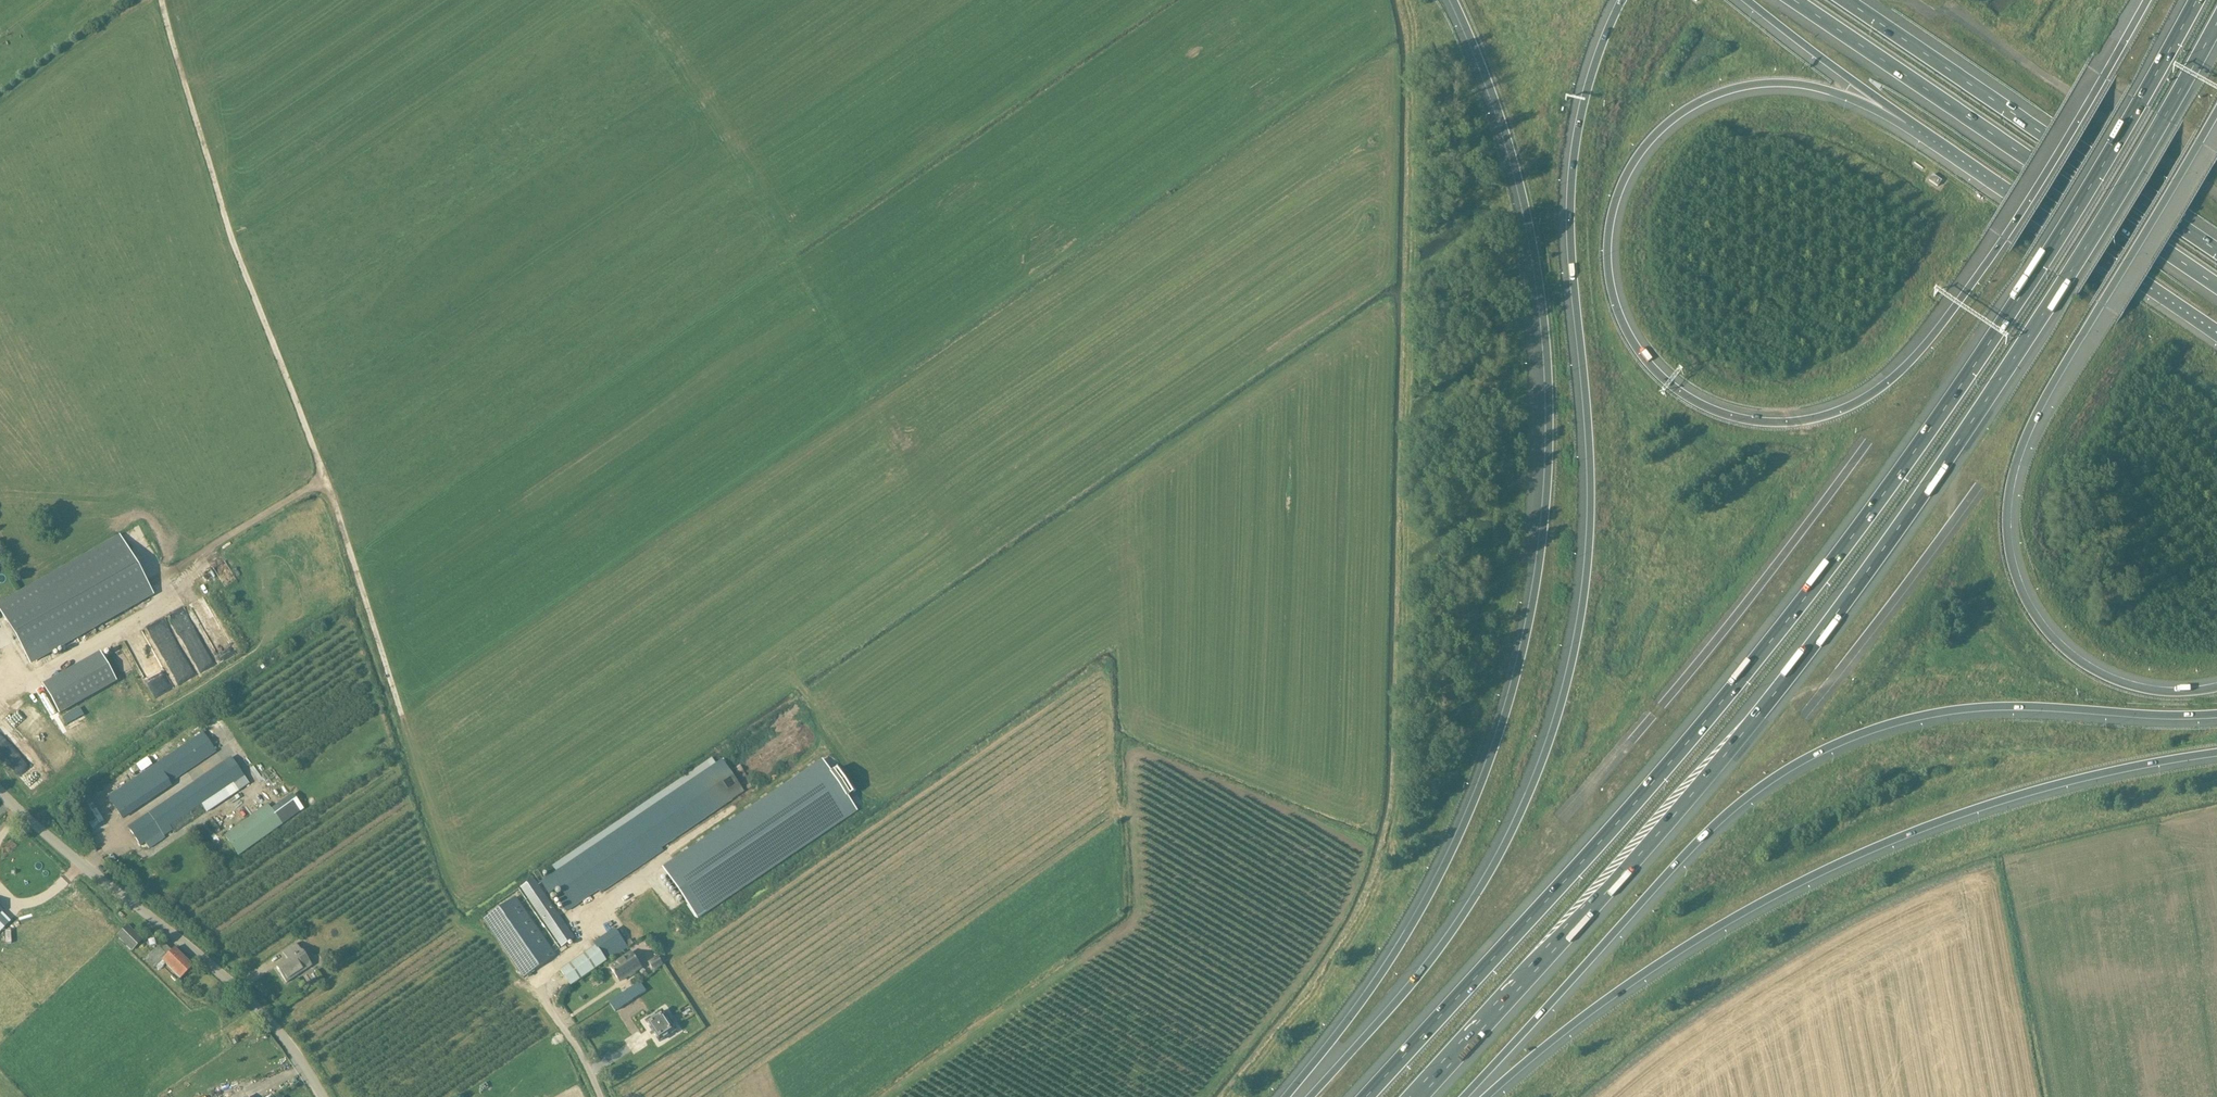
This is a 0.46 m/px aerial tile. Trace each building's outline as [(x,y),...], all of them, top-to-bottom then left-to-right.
[(1939,187),(1943,178),(1933,174),(1929,183),(1939,187)] [(0,603),(0,610),(30,663),(151,594),(119,536),(0,603)] [(172,615),(190,653),(205,647),(186,608),(172,615)] [(59,714),(68,708),(52,680),(42,685),(59,714)] [(171,786),(169,783),(216,752),(203,732),(108,797),(122,819),(171,786)] [(820,756),(660,864),(694,914),(854,806),(844,792),(851,787),(837,765),(830,770),(820,756)] [(202,805),(236,782),(223,763),(128,827),(143,850),(172,830),(173,832),(205,810),(202,805)] [(710,767),(542,881),(552,897),(556,894),(567,912),(732,800),(710,767)] [(267,804),(223,835),(237,856),(281,825),(267,804)] [(521,887),(562,946),(574,938),(533,879),(521,887)] [(78,886),(69,894),(78,905),(87,897),(78,886)] [(487,917),(484,919),(524,977),(527,975),(528,977),(532,974),(531,973),(556,955),(553,952),(516,897),(487,917)] [(142,940),(127,925),(117,936),(131,951),(142,940)] [(596,946),(561,970),(571,986),(607,962),(606,962),(628,947),(625,942),(616,929),(594,944),(596,946)] [(287,960),(276,968),(286,983),(312,966),(296,944),(282,953),(287,960)] [(158,946),(148,957),(156,965),(162,960),(181,979),(193,967),(174,948),(167,956),(160,949),(158,946)] [(620,981),(642,967),(632,953),(610,967),(620,981)] [(658,959),(649,966),(654,973),(663,967),(658,959)] [(609,1003),(616,1013),(647,993),(640,983),(609,1003)] [(648,1018),(660,1038),(673,1030),(660,1010),(648,1018)]
